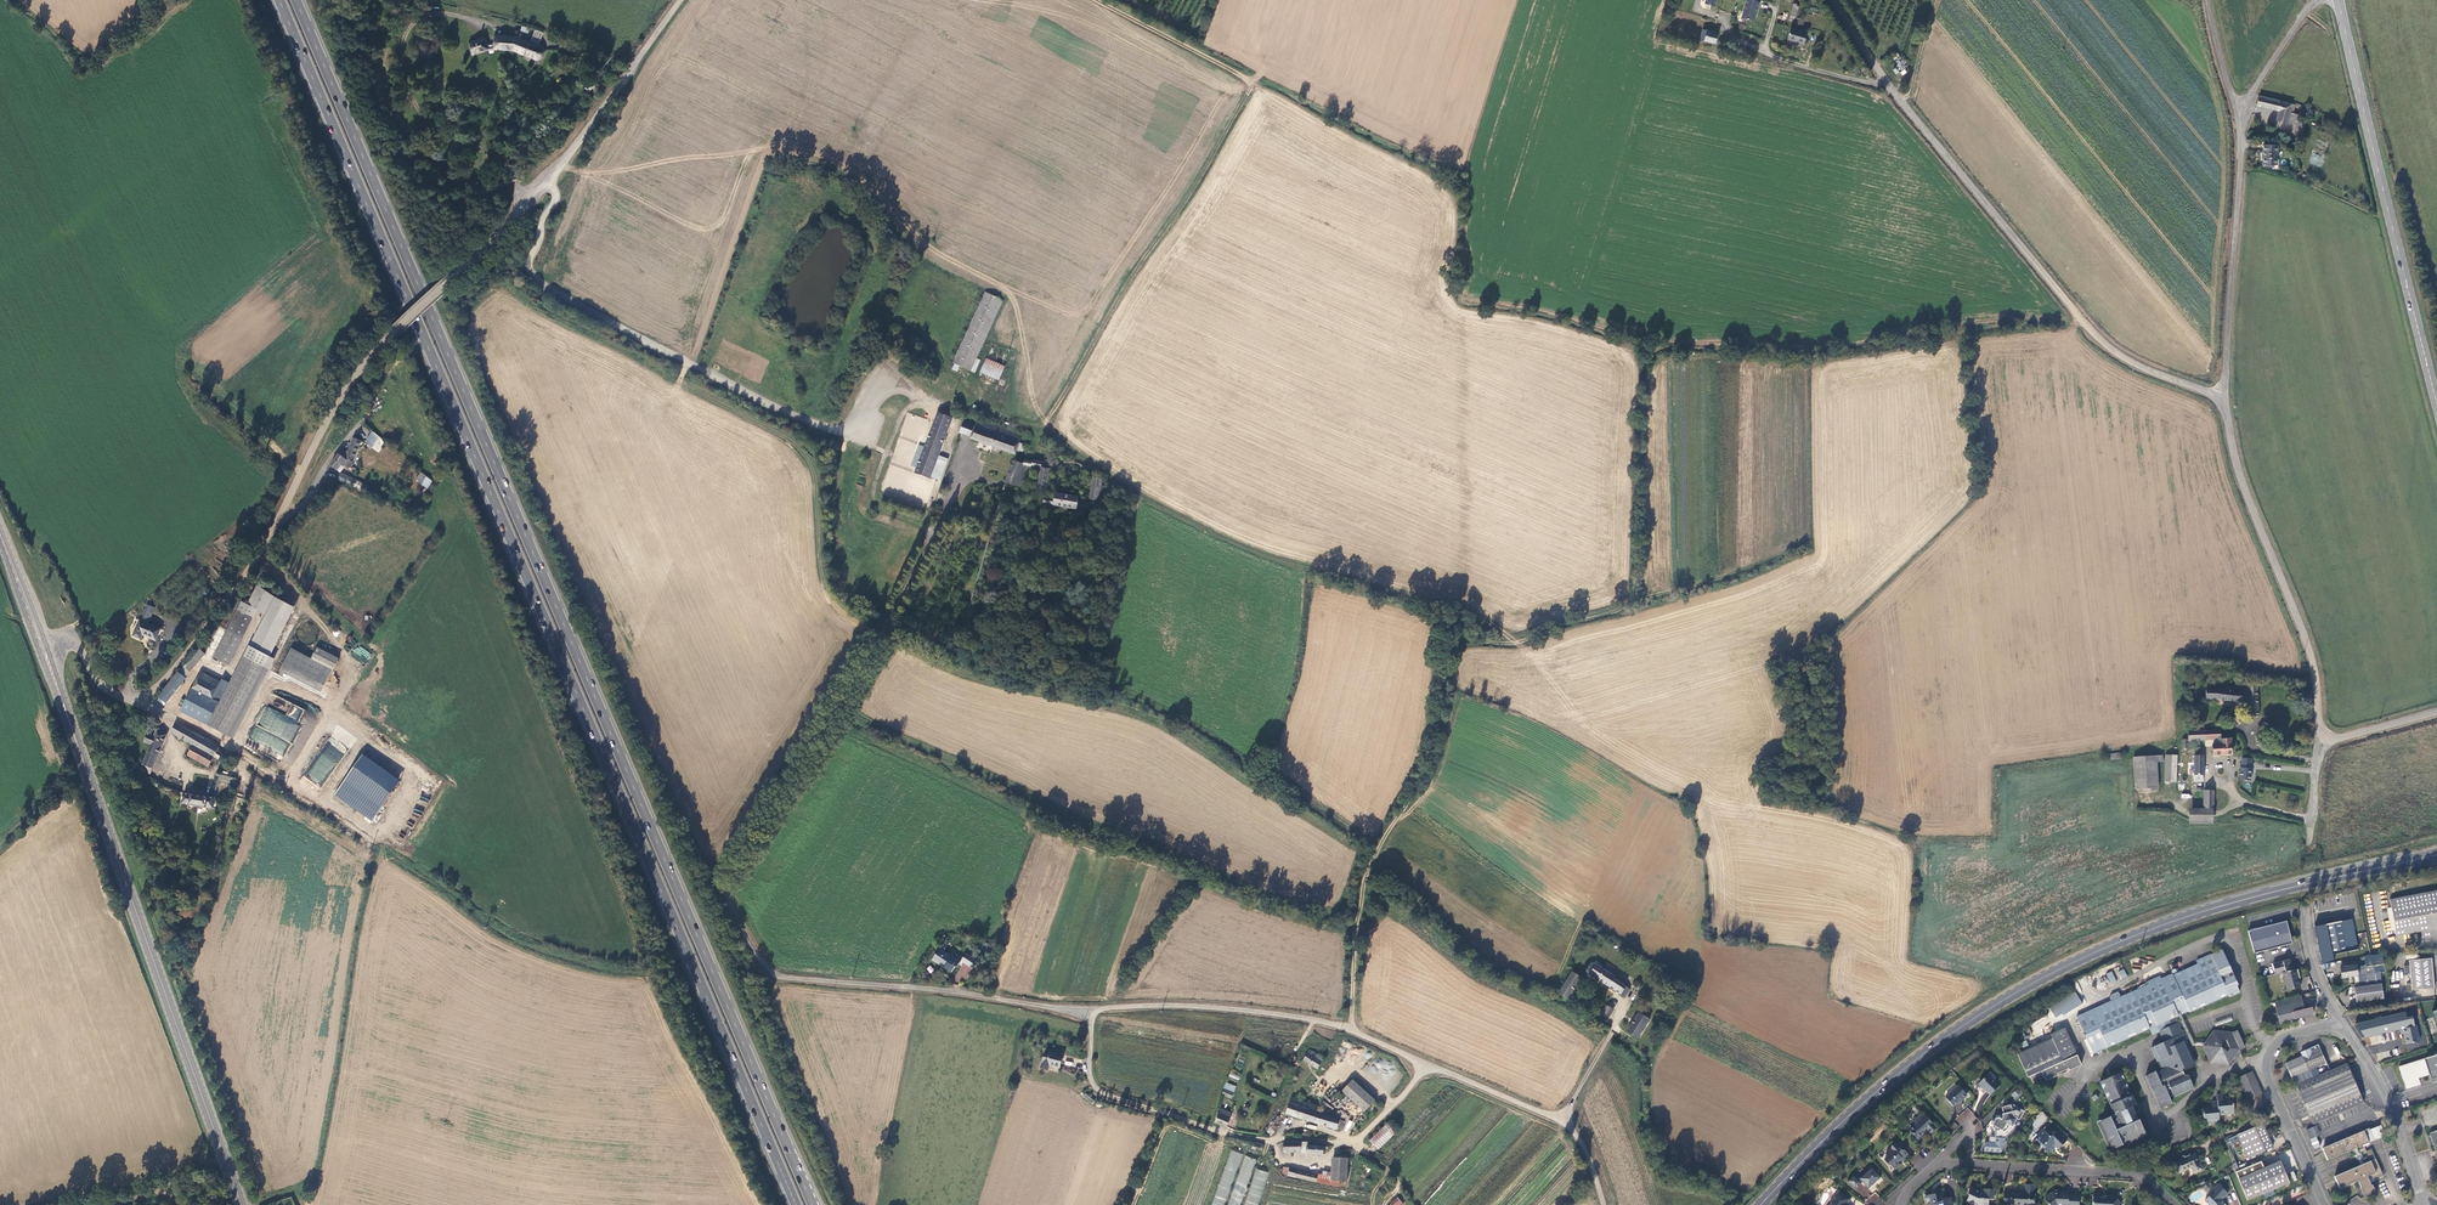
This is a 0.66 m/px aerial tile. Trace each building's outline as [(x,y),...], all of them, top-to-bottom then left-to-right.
[(1743,18),(1755,21),(1760,2),(1754,0),(1747,0),(1743,18)] [(1793,3),(1790,16),(1796,17),(1799,4),(1793,3)] [(528,27),(520,25),(518,31),(521,32),(527,33),(528,27)] [(1807,31),(1791,27),(1788,39),(1804,43),(1807,31)] [(1718,34),(1703,30),(1701,39),(1715,43),(1718,34)] [(484,40),(469,45),(473,56),(487,50),(493,49),(493,50),(512,51),(516,39),(494,37),(493,46),(486,47),(484,40)] [(518,40),(516,39),(512,51),(534,59),(537,59),(540,58),(542,57),(543,54),(543,52),(541,49),(536,47),(538,43),(529,40),(528,44),(518,40)] [(2277,120),(2295,125),(2298,113),(2290,111),(2292,103),(2260,95),(2257,106),(2279,111),(2277,120)] [(2295,131),(2302,133),(2305,123),(2297,121),(2295,131)] [(2277,165),(2278,146),(2264,145),(2263,164),(2277,165)] [(2311,154),(2310,163),(2316,164),(2316,161),(2320,161),(2321,155),(2311,154)] [(983,292),(954,365),(956,365),(960,367),(969,371),(998,298),(983,292)] [(1001,299),(998,298),(969,371),(972,371),(976,359),(1001,299)] [(976,359),(972,371),(976,373),(981,361),(976,359)] [(1002,366),(987,359),(981,373),(996,379),(1002,366)] [(929,480),(930,477),(939,480),(947,459),(938,455),(951,420),(937,415),(925,447),(923,452),(918,467),(915,475),(929,480)] [(1022,436),(1021,435),(978,420),(971,439),(1016,455),(1018,450),(1020,444),(1022,436)] [(971,438),(974,428),(963,423),(960,434),(971,438)] [(365,441),(378,452),(384,440),(370,429),(365,441)] [(340,474),(345,467),(350,469),(361,443),(353,440),(348,453),(342,450),(329,465),(340,474)] [(1024,465),(1023,465),(1023,466),(1024,467),(1028,467),(1040,469),(1037,491),(1046,492),(1050,470),(1049,469),(1049,463),(1034,461),(1033,463),(1025,462),(1024,465)] [(1013,462),(1005,484),(1016,488),(1016,487),(1023,466),(1023,465),(1013,462)] [(1023,466),(1016,487),(1020,489),(1028,467),(1024,467),(1023,466)] [(435,483),(421,473),(418,478),(425,482),(423,485),(426,487),(421,497),(425,500),(435,483)] [(340,474),(337,481),(346,485),(356,490),(361,494),(363,492),(368,494),(373,490),(366,486),(340,474)] [(1101,486),(1102,480),(1093,478),(1090,501),(1099,502),(1101,486)] [(1044,500),(1044,504),(1054,506),(1055,506),(1078,510),(1078,509),(1088,511),(1089,504),(1080,502),(1079,498),(1056,495),(1055,502),(1044,500)] [(228,736),(294,610),(257,588),(247,607),(265,616),(226,691),(209,726),(228,736)] [(227,632),(240,639),(251,619),(254,612),(241,605),(237,612),(238,612),(227,632)] [(139,621),(147,625),(151,614),(143,610),(139,621)] [(139,621),(132,637),(140,641),(142,636),(155,642),(160,630),(147,625),(139,621)] [(215,655),(225,628),(218,626),(208,653),(215,655)] [(226,665),(240,639),(227,632),(214,659),(226,665)] [(189,675),(203,652),(198,648),(183,671),(189,675)] [(324,668),(291,650),(281,669),(315,687),(324,668)] [(221,682),(201,672),(180,713),(209,726),(226,691),(219,687),(221,682)] [(180,685),(173,679),(167,686),(158,697),(166,704),(180,685)] [(2248,685),(2248,690),(2245,690),(2245,688),(2223,686),(2223,690),(2205,688),(2205,698),(2247,701),(2248,716),(2258,716),(2257,685),(2248,685)] [(250,740),(287,755),(300,723),(299,722),(304,709),(291,703),(286,715),(264,706),(250,740)] [(218,752),(219,750),(175,724),(171,733),(193,747),(214,759),(220,763),(224,756),(218,752)] [(2221,739),(2220,730),(2188,731),(2189,740),(2214,739),(2215,744),(2211,744),(2212,754),(2234,753),(2234,747),(2232,747),(2232,738),(2221,739)] [(150,747),(142,765),(153,770),(167,736),(157,731),(154,737),(147,734),(143,744),(150,747)] [(208,768),(214,759),(193,747),(188,757),(208,768)] [(361,756),(333,796),(371,822),(399,782),(361,756)] [(2164,756),(2134,758),(2136,789),(2159,788),(2158,763),(2164,763),(2164,756)] [(2203,783),(2204,757),(2195,756),(2194,783),(2203,783)] [(2176,783),(2178,757),(2167,757),(2166,782),(2176,783)] [(142,765),(140,771),(150,776),(153,770),(142,765)] [(2250,782),(2251,770),(2241,769),(2240,782),(2250,782)] [(235,784),(236,779),(218,775),(218,780),(235,784)] [(235,786),(228,812),(232,813),(239,787),(235,786)] [(2204,810),(2212,810),(2213,810),(2214,792),(2204,792),(2204,810)] [(2214,792),(2213,810),(2213,818),(2224,819),(2224,792),(2214,792)] [(183,805),(213,809),(214,800),(184,795),(183,805)] [(2188,809),(2188,824),(2212,825),(2212,810),(2204,810),(2188,809)] [(2389,902),(2395,930),(2420,925),(2422,932),(2436,929),(2436,892),(2389,902)] [(2316,927),(2322,957),(2334,954),(2360,949),(2354,919),(2316,927)] [(2286,921),(2248,932),(2254,954),(2292,944),(2290,936),(2291,936),(2289,931),(2286,921)] [(2179,1009),(2181,1012),(2187,1010),(2188,1011),(2228,994),(2229,995),(2239,991),(2236,984),(2238,984),(2221,949),(2211,954),(2197,960),(2198,963),(2173,974),(2173,972),(2161,977),(2160,975),(2147,980),(2148,983),(2119,995),(2118,993),(2117,992),(2110,995),(2111,996),(2109,997),(2110,999),(2075,1014),(2091,1053),(2105,1047),(2149,1027),(2148,1023),(2155,1020),(2156,1024),(2162,1022),(2165,1028),(2157,1031),(2162,1042),(2150,1048),(2160,1071),(2154,1073),(2153,1072),(2143,1076),(2158,1109),(2170,1104),(2167,1097),(2172,1096),(2172,1097),(2192,1088),(2187,1076),(2185,1076),(2184,1076),(2181,1072),(2180,1069),(2194,1063),(2184,1041),(2181,1034),(2185,1032),(2176,1011),(2179,1009)] [(932,962),(952,974),(956,969),(953,967),(955,965),(958,967),(963,959),(952,953),(949,956),(940,952),(938,956),(935,955),(932,962)] [(952,979),(963,985),(975,964),(971,962),(974,958),(967,954),(952,979)] [(2322,957),(2323,964),(2335,962),(2334,954),(2322,957)] [(2383,963),(2382,955),(2370,956),(2363,957),(2365,966),(2377,963),(2383,963)] [(2432,959),(2409,961),(2412,990),(2434,988),(2432,959)] [(2300,987),(2298,980),(2296,970),(2292,970),(2289,960),(2273,964),(2275,974),(2282,973),(2287,990),(2300,987)] [(2378,972),(2377,963),(2365,966),(2366,974),(2365,974),(2366,978),(2365,978),(2363,981),(2363,986),(2354,988),(2356,1003),(2383,998),(2379,972),(2378,972)] [(929,965),(926,969),(931,973),(934,970),(929,965)] [(1604,970),(1597,966),(1590,976),(1609,988),(1614,980),(1616,977),(1615,976),(1617,971),(1607,965),(1604,970)] [(2356,965),(2340,968),(2342,979),(2358,976),(2356,965)] [(2124,969),(2118,971),(2122,979),(2127,976),(2124,969)] [(2112,971),(2106,973),(2111,985),(2117,982),(2112,971)] [(1573,974),(1558,995),(1567,1000),(1581,979),(1573,974)] [(1614,980),(1609,988),(1626,998),(1631,990),(1614,980)] [(2049,1007),(2056,1019),(2082,1003),(2075,991),(2049,1007)] [(2280,1023),(2306,1017),(2312,1015),(2313,1013),(2312,1007),(2304,1009),(2303,1003),(2301,995),(2274,1002),(2280,1023)] [(1607,1007),(1601,1015),(1608,1020),(1614,1012),(1607,1007)] [(2200,1044),(2203,1040),(2194,1042),(2191,1035),(2184,1020),(2181,1012),(2179,1009),(2176,1011),(2185,1032),(2181,1034),(2184,1041),(2188,1039),(2191,1045),(2200,1044)] [(1640,1013),(1628,1032),(1639,1039),(1651,1020),(1640,1013)] [(2388,1033),(2382,1015),(2363,1022),(2366,1030),(2370,1029),(2374,1038),(2388,1033)] [(2419,1041),(2416,1026),(2414,1026),(2413,1022),(2402,1024),(2403,1028),(2400,1029),(2401,1034),(2403,1034),(2406,1044),(2419,1041)] [(2080,1065),(2077,1057),(2064,1027),(2049,1034),(2051,1038),(2017,1054),(2027,1077),(2029,1076),(2032,1082),(2043,1077),(2045,1080),(2057,1075),(2057,1073),(2067,1068),(2068,1070),(2080,1065)] [(2237,1048),(2242,1046),(2235,1029),(2230,1031),(2212,1029),(2203,1040),(2200,1044),(2208,1061),(2226,1062),(2237,1048)] [(2292,1077),(2294,1076),(2298,1085),(2326,1072),(2323,1064),(2325,1063),(2318,1045),(2301,1052),(2302,1056),(2286,1063),(2292,1077)] [(1309,1050),(1303,1060),(1317,1067),(1323,1057),(1309,1050)] [(1063,1056),(1046,1052),(1042,1069),(1048,1071),(1049,1066),(1060,1069),(1063,1056)] [(2399,1067),(2405,1087),(2419,1083),(2417,1076),(2429,1073),(2431,1079),(2436,1077),(2436,1055),(2399,1067)] [(2364,1103),(2347,1064),(2326,1072),(2298,1085),(2296,1085),(2314,1122),(2359,1105),(2364,1103)] [(1238,1081),(1240,1077),(1231,1073),(1229,1076),(1238,1081)] [(2144,1136),(2134,1114),(2139,1111),(2122,1073),(2101,1082),(2115,1115),(2098,1122),(2108,1146),(2111,1145),(2113,1150),(2144,1136)] [(2251,1073),(2235,1080),(2250,1113),(2266,1106),(2251,1073)] [(1989,1076),(1980,1084),(1980,1087),(1982,1089),(1985,1089),(1992,1096),(1997,1091),(1997,1089),(1998,1089),(2001,1086),(1997,1082),(1994,1082),(1989,1076)] [(1364,1111),(1375,1100),(1353,1079),(1343,1090),(1364,1111)] [(1968,1096),(1959,1086),(1946,1098),(1955,1107),(1961,1102),(1961,1101),(1963,1099),(1964,1100),(1968,1096)] [(1225,1087),(1222,1095),(1230,1098),(1234,1090),(1225,1087)] [(2015,1099),(2021,1092),(2016,1088),(2011,1095),(2015,1099)] [(1092,1104),(1095,1101),(1085,1093),(1083,1096),(1092,1104)] [(1334,1117),(1317,1111),(1319,1106),(1304,1101),(1305,1098),(1297,1096),(1296,1099),(1292,1098),(1287,1113),(1307,1120),(1307,1119),(1338,1129),(1339,1127),(1341,1120),(1334,1117)] [(2233,1115),(2232,1100),(2223,1101),(2222,1096),(2217,1097),(2217,1103),(2212,1103),(2212,1109),(2202,1109),(2203,1123),(2219,1122),(2218,1116),(2233,1115)] [(2020,1120),(2025,1112),(2013,1105),(2011,1106),(2011,1105),(2002,1107),(2004,1114),(2003,1115),(2003,1118),(2002,1120),(2000,1118),(1994,1120),(1991,1125),(1993,1126),(1994,1127),(1995,1129),(1996,1131),(1998,1131),(1999,1131),(2001,1131),(2002,1130),(2006,1132),(2010,1125),(2013,1127),(2018,1119),(2020,1120)] [(1336,1112),(1319,1106),(1317,1111),(1334,1117),(1336,1112)] [(1968,1118),(1975,1125),(1980,1121),(1967,1108),(1953,1121),(1959,1127),(1968,1118)] [(1226,1127),(1232,1114),(1220,1109),(1215,1122),(1226,1127)] [(1280,1117),(1275,1114),(1273,1118),(1274,1119),(1272,1121),(1272,1122),(1273,1124),(1275,1124),(1276,1123),(1278,1121),(1278,1122),(1280,1117)] [(1932,1134),(1938,1129),(1925,1115),(1922,1118),(1920,1116),(1913,1123),(1916,1126),(1910,1131),(1918,1139),(1924,1134),(1922,1132),(1926,1128),(1932,1134)] [(2272,1148),(2262,1124),(2228,1139),(2231,1145),(2239,1141),(2247,1159),(2272,1148)] [(1397,1134),(1387,1125),(1371,1141),(1379,1150),(1397,1134)] [(2315,1126),(2307,1130),(2315,1149),(2324,1145),(2315,1126)] [(2359,1134),(2359,1133),(2322,1148),(2327,1161),(2353,1150),(2360,1166),(2334,1177),(2340,1188),(2359,1180),(2365,1195),(2372,1192),(2368,1181),(2375,1178),(2382,1175),(2376,1159),(2371,1162),(2364,1145),(2385,1136),(2380,1126),(2359,1134)] [(2051,1154),(2055,1150),(2054,1149),(2056,1146),(2057,1148),(2059,1150),(2068,1142),(2059,1132),(2054,1136),(2051,1136),(2050,1135),(2045,1130),(2039,1136),(2040,1137),(2034,1143),(2044,1153),(2046,1152),(2048,1154),(2050,1152),(2051,1154)] [(1989,1142),(1985,1141),(1984,1151),(2004,1153),(2005,1137),(1990,1136),(1989,1142)] [(1304,1142),(1283,1142),(1283,1152),(1304,1152),(1304,1142)] [(1903,1158),(1908,1153),(1903,1148),(1902,1149),(1896,1143),(1892,1146),(1892,1148),(1887,1153),(1889,1155),(1886,1158),(1886,1161),(1890,1165),(1891,1166),(1896,1170),(1901,1165),(1898,1162),(1903,1158)] [(1323,1155),(1323,1146),(1308,1145),(1307,1154),(1323,1155)] [(2202,1170),(2195,1154),(2175,1163),(2179,1173),(2191,1168),(2193,1174),(2202,1170)] [(1256,1159),(1244,1155),(1228,1204),(1241,1204),(1256,1159)] [(1330,1180),(1340,1181),(1346,1181),(1347,1158),(1331,1157),(1330,1172),(1330,1180)] [(2280,1162),(2238,1180),(2246,1201),(2288,1184),(2280,1162)] [(1268,1172),(1255,1168),(1245,1204),(1259,1204),(1268,1172)] [(1339,1185),(1340,1181),(1330,1180),(1330,1172),(1325,1171),(1324,1174),(1318,1173),(1318,1174),(1289,1168),(1288,1174),(1326,1184),(1339,1185)] [(1873,1168),(1859,1180),(1855,1176),(1848,1182),(1856,1189),(1862,1184),(1863,1183),(1863,1182),(1869,1189),(1882,1178),(1873,1168)] [(2206,1184),(2202,1188),(2208,1194),(2212,1189),(2206,1184)] [(2226,1204),(2224,1204),(2223,1201),(2222,1200),(2229,1194),(2219,1185),(2209,1195),(2210,1196),(2205,1201),(2209,1204),(2226,1204)] [(1969,1194),(1970,1195),(1967,1203),(1973,1204),(1975,1204),(1978,1204),(1988,1204),(1989,1199),(1995,1199),(1996,1190),(1985,1189),(1985,1190),(1984,1190),(1984,1192),(1981,1192),(1981,1191),(1971,1187),(1969,1194)] [(2080,1203),(2080,1196),(2070,1195),(2070,1193),(2068,1193),(2066,1194),(2064,1194),(2062,1193),(2060,1192),(2060,1190),(2054,1189),(2054,1192),(2051,1194),(2051,1193),(2046,1197),(2046,1200),(2051,1204),(2059,1204),(2061,1204),(2079,1204),(2080,1203)] [(1840,1191),(1837,1195),(1836,1194),(1831,1202),(1832,1202),(1830,1204),(1846,1204),(1845,1204),(1847,1203),(1848,1204),(1852,1199),(1840,1191)] [(1936,1194),(1936,1197),(1933,1197),(1932,1194),(1926,1195),(1927,1204),(1929,1204),(1952,1204),(1951,1198),(1947,1198),(1946,1191),(1935,1193),(1936,1194)] [(2034,1192),(2025,1192),(2023,1192),(2023,1193),(2019,1193),(2011,1192),(2005,1191),(2004,1204),(2011,1204),(2019,1204),(2035,1204),(2035,1192),(2034,1192)] [(1870,1204),(1880,1200),(1877,1194),(1867,1199),(1870,1204)] [(2093,1196),(2093,1204),(2091,1204),(2121,1204),(2122,1204),(2113,1194),(2108,1199),(2104,1198),(2104,1195),(2098,1195),(2098,1197),(2093,1196)]
